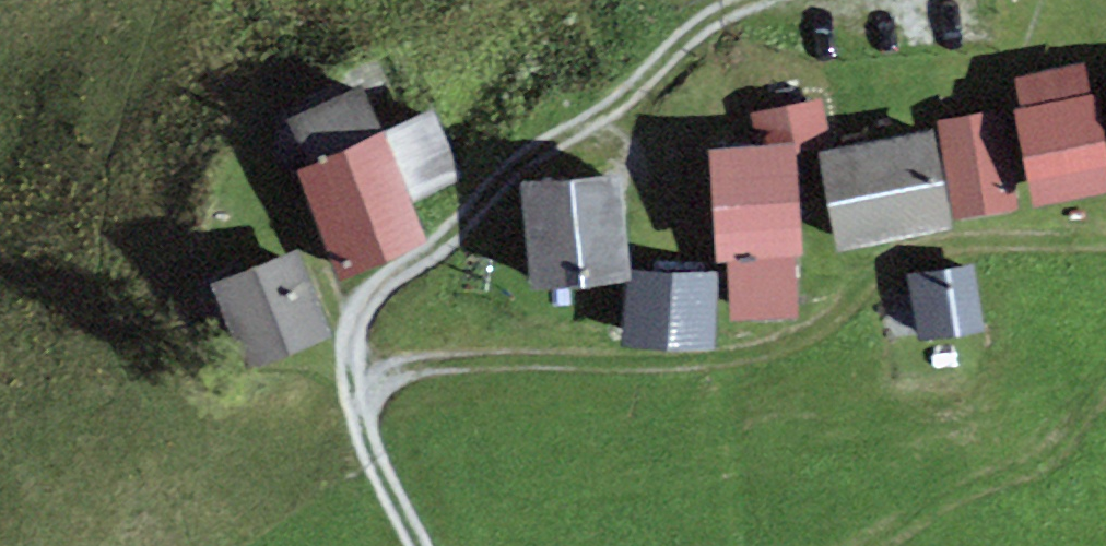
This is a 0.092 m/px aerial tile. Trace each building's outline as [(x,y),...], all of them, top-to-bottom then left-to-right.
[(1012,112),(1033,210),(1105,195),(1105,149),(1095,95),(1090,96),(1084,65),(1016,79),(1022,110),(1012,112)] [(301,170),(298,171),(339,285),(429,242),(414,202),(465,179),(435,108),(383,132),(363,87),(284,122),(301,170)] [(833,147),(823,99),(747,115),(756,148),(797,146),(797,154),(833,147)] [(1003,111),(939,122),(955,221),(1019,211),(1003,111)] [(933,132),(818,155),(838,254),(952,232),(933,132)] [(756,148),(708,151),(715,265),(728,265),(731,323),(797,319),(794,259),(803,258),(797,154),(797,146),(756,148)] [(624,176),(523,185),(532,292),(627,284),(633,284),(632,272),(624,176)] [(300,251),(209,287),(243,374),(334,338),(300,251)] [(975,265),(908,276),(918,342),(986,332),(975,265)] [(632,272),(633,284),(627,284),(622,348),(716,352),(719,272),(632,272)]
